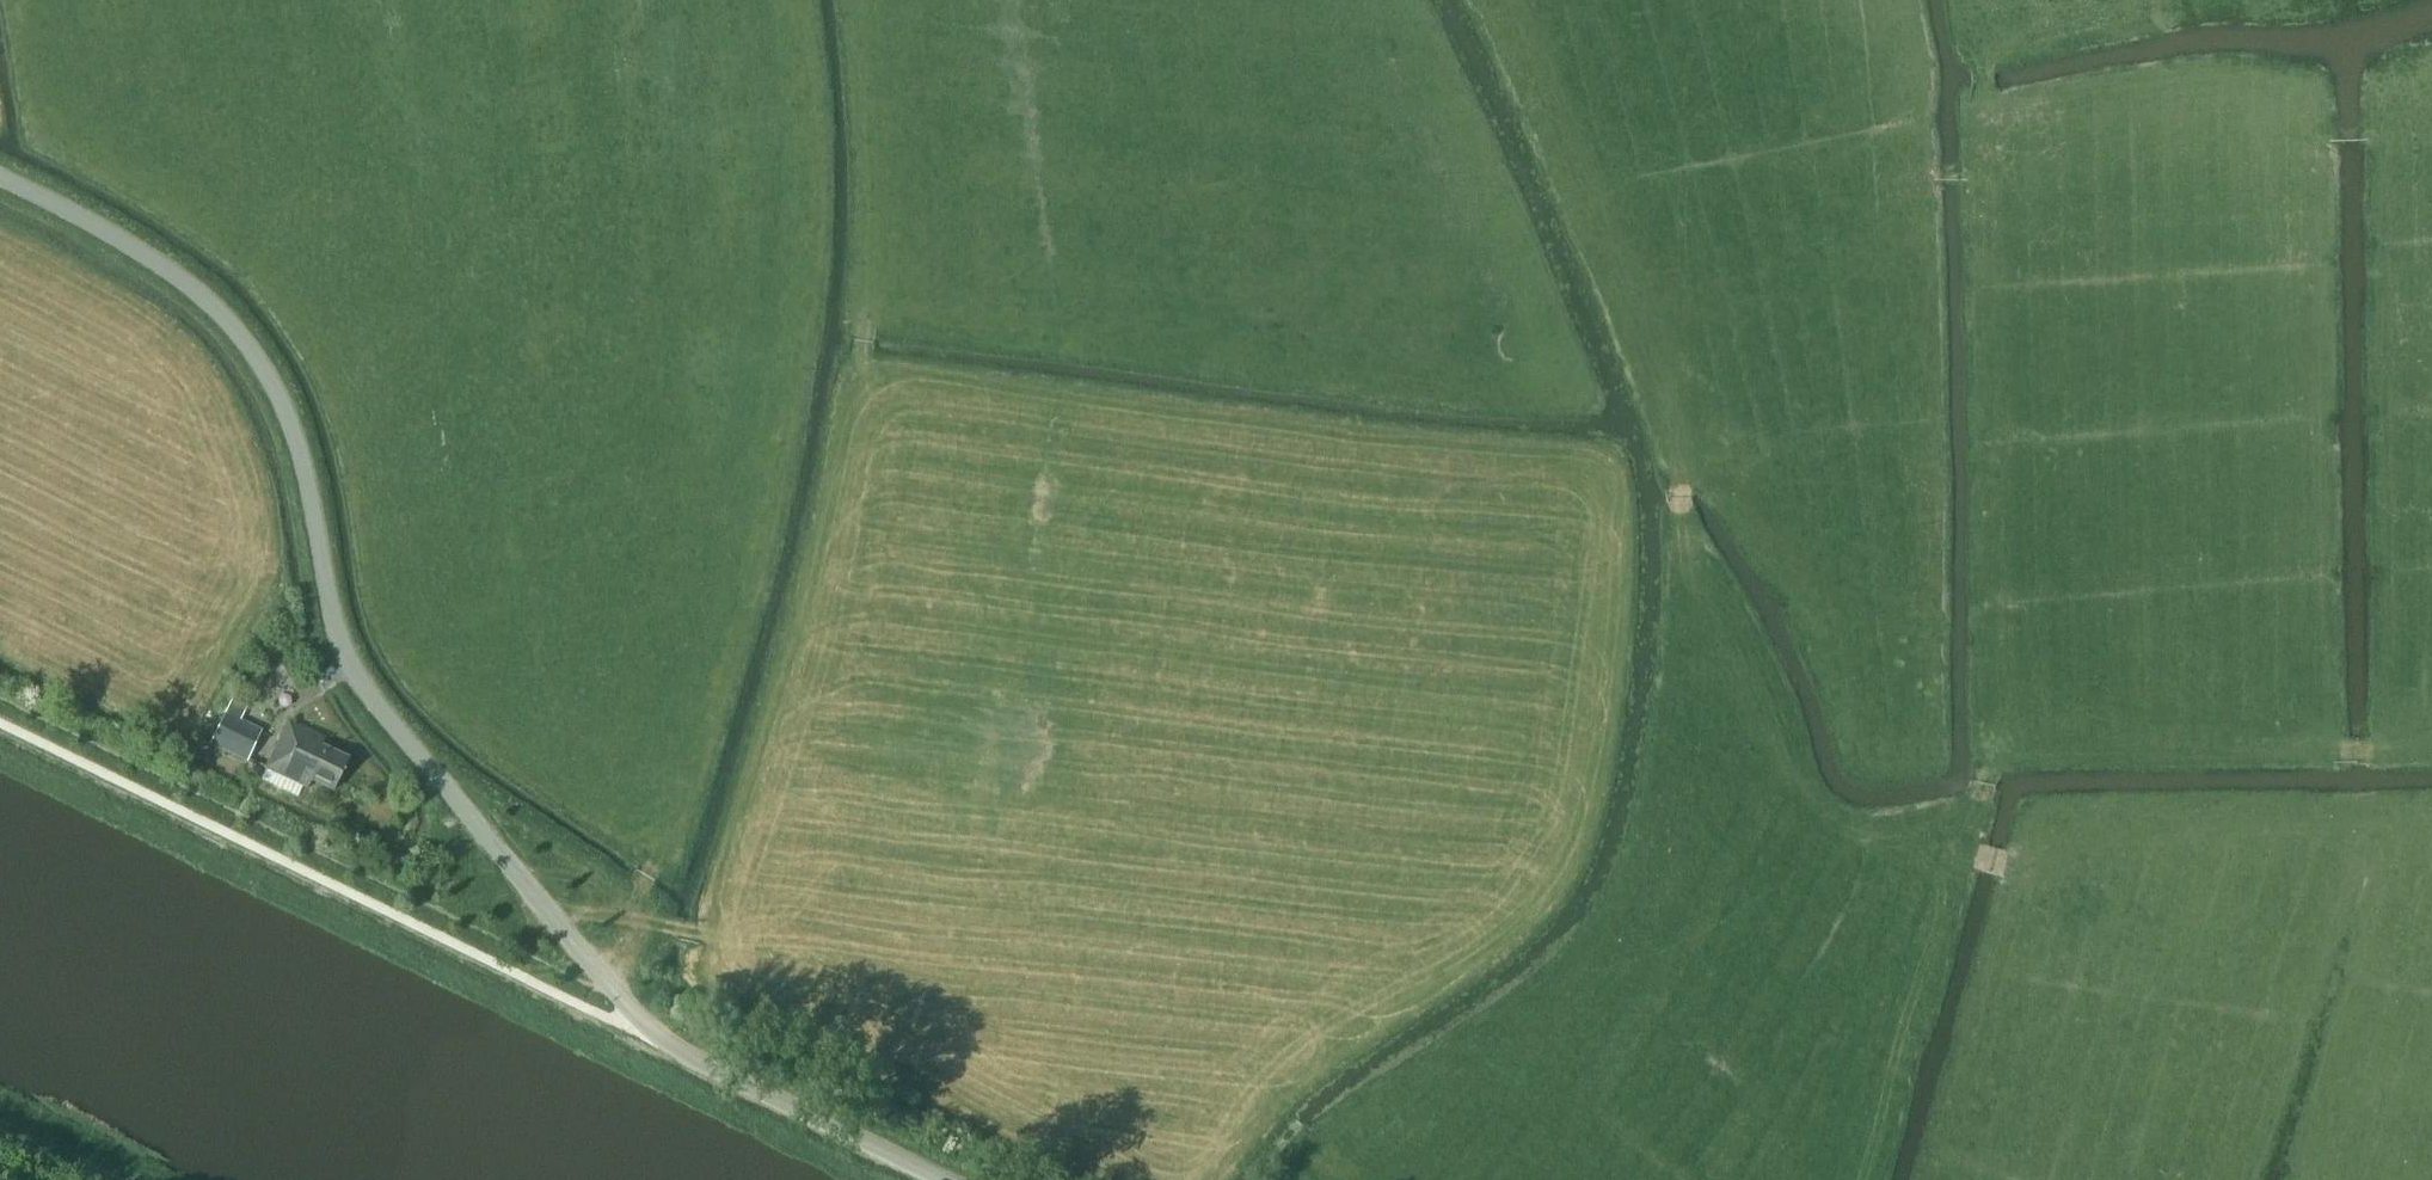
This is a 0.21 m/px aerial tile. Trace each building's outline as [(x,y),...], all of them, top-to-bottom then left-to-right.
[(247,762),(263,730),(225,712),(210,744),(247,762)] [(307,789),(311,781),(332,791),(347,760),(321,747),(325,739),(289,722),(266,769),(307,789)] [(302,787),(265,770),(261,780),(297,797),(302,787)]
